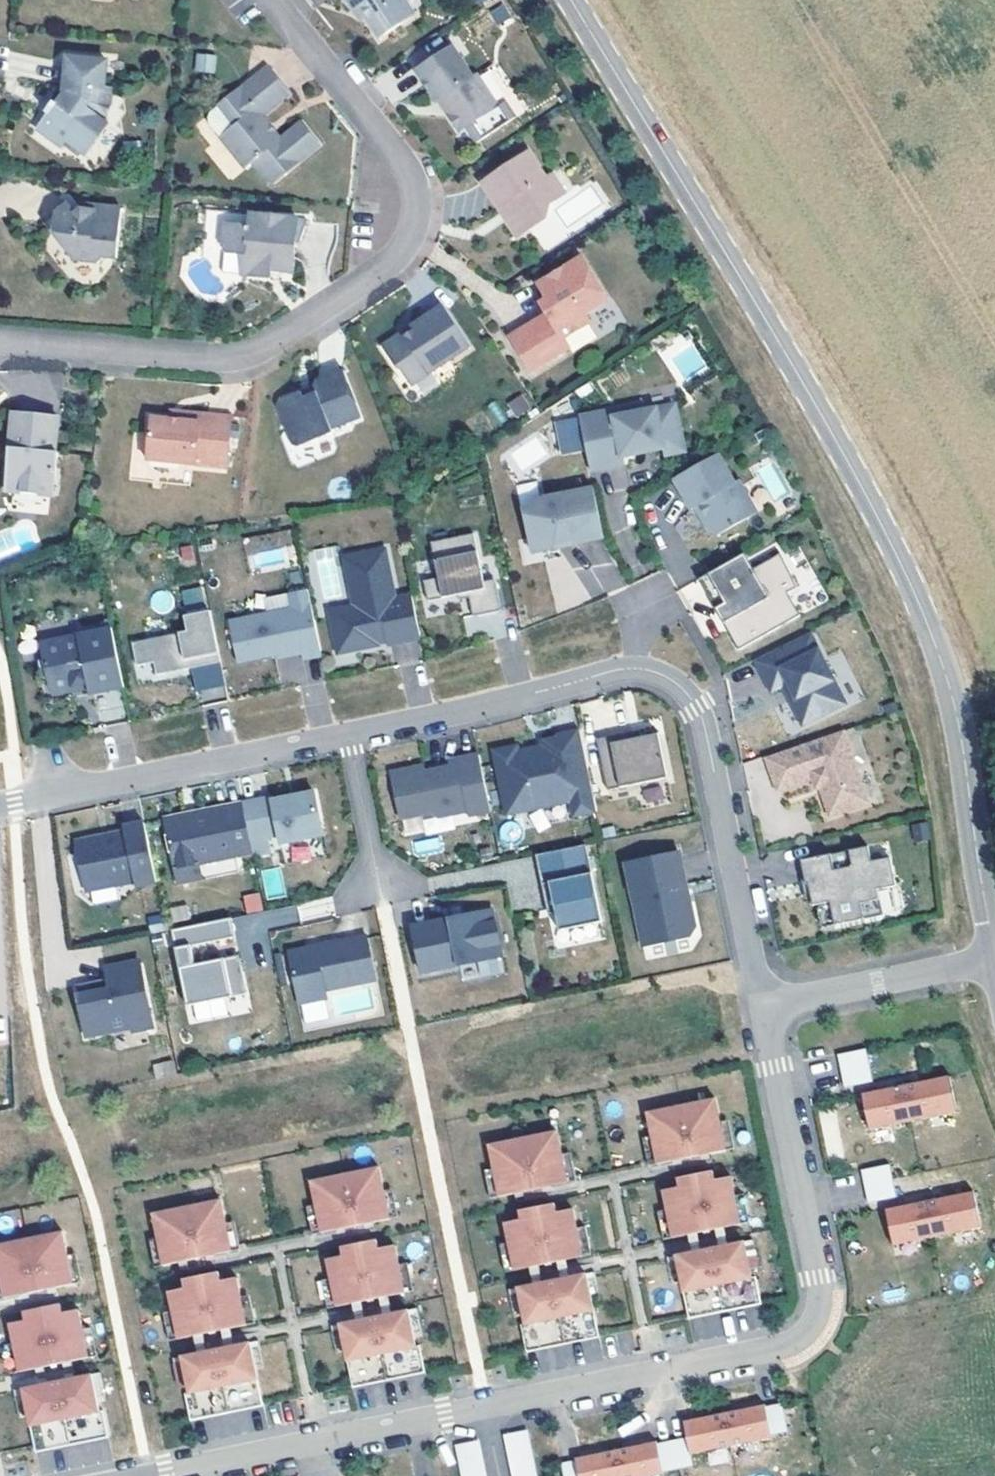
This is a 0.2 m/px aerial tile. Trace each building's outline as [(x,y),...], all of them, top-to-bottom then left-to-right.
[(404,0),(346,0),(355,14),(360,10),(367,20),(380,40),(415,17),(404,0)] [(367,20),(360,10),(355,14),(362,23),(367,20)] [(453,46),(417,70),(438,103),(445,99),(452,110),(448,113),(461,133),(468,128),(478,144),(516,119),(507,104),(500,108),(479,76),(474,79),(453,46)] [(195,53),(194,71),(215,72),(216,54),(195,53)] [(101,88),(103,62),(63,58),(60,92),(60,94),(62,94),(61,103),(55,103),(53,106),(50,103),(42,113),(45,115),(34,130),(58,148),(63,142),(69,134),(87,148),(103,126),(97,121),(102,116),(107,105),(108,89),(101,88)] [(290,94),(265,63),(207,110),(206,121),(243,166),(252,158),(268,177),(272,183),(320,145),(301,121),(280,139),(261,116),(290,94)] [(60,92),(51,92),(50,103),(53,106),(55,103),(61,103),(62,94),(60,94),(60,92)] [(87,148),(69,134),(63,142),(81,155),(87,148)] [(547,179),(530,152),(484,182),(500,206),(505,203),(514,217),(509,220),(520,236),(532,228),(534,215),(548,218),(550,205),(567,193),(554,174),(547,179)] [(268,177),(252,158),(250,160),(266,180),(268,177)] [(514,217),(505,203),(500,206),(509,220),(514,217)] [(104,259),(116,260),(122,211),(84,206),(75,214),(67,204),(43,224),(74,260),(98,263),(104,259)] [(298,218),(250,214),(249,226),(225,224),(223,246),(228,252),(247,254),(245,275),(271,277),(272,267),(281,269),(280,272),(293,273),(295,242),(299,243),(307,223),(307,219),(298,218)] [(610,302),(585,258),(540,284),(549,301),(546,309),(549,314),(536,321),(539,326),(513,342),(530,371),(569,349),(563,340),(590,324),(586,317),(610,302)] [(469,348),(443,309),(383,348),(398,370),(402,370),(412,386),(469,348)] [(536,321),(510,337),(513,342),(539,326),(536,321)] [(361,416),(343,369),(318,379),(314,387),(315,391),(302,397),(300,392),(279,400),(277,406),(291,442),(299,445),(331,432),(330,428),(361,416)] [(314,387),(300,392),(302,397),(315,391),(314,387)] [(523,394),(507,402),(515,417),(531,409),(523,394)] [(634,405),(580,416),(591,471),(624,464),(623,457),(655,451),(657,457),(677,453),(667,406),(636,412),(634,405)] [(195,413),(170,411),(169,418),(194,421),(195,413)] [(56,417),(11,413),(4,491),(52,495),(56,453),(53,453),(56,417)] [(194,421),(169,418),(150,416),(146,461),(226,469),(231,417),(195,413),(194,421)] [(576,416),(554,419),(558,453),(581,450),(576,416)] [(536,436),(504,453),(515,473),(547,456),(536,436)] [(719,453),(675,478),(692,508),(697,505),(700,503),(707,515),(704,518),(712,532),(717,534),(758,512),(740,480),(735,482),(719,453)] [(759,479),(775,497),(785,488),(769,470),(759,479)] [(605,537),(595,488),(544,498),(545,503),(525,507),(534,552),(560,547),(558,542),(571,539),(572,544),(605,537)] [(700,503),(697,505),(704,518),(707,515),(700,503)] [(248,572),(295,567),(292,531),(245,535),(248,572)] [(425,579),(429,599),(469,591),(474,615),(502,609),(496,577),(484,580),(475,532),(432,540),(439,576),(425,579)] [(320,604),(347,598),(336,545),(309,550),(320,604)] [(421,636),(412,594),(397,597),(386,549),(345,557),(356,610),(331,615),(339,653),(380,645),(378,639),(388,637),(390,643),(421,636)] [(754,568),(746,553),(700,579),(717,609),(724,605),(732,618),(724,622),(740,649),(802,614),(789,592),(800,586),(781,553),(754,568)] [(202,587),(182,591),(186,612),(206,608),(202,587)] [(304,659),(323,655),(309,588),(289,592),(292,607),(230,620),(239,662),(302,649),(304,659)] [(330,610),(331,615),(356,610),(355,605),(330,610)] [(724,605),(717,609),(724,622),(732,618),(724,605)] [(222,662),(212,610),(186,616),(189,630),(137,641),(142,663),(157,659),(161,674),(193,668),(222,662)] [(125,687),(113,628),(42,642),(51,690),(58,694),(71,691),(75,685),(89,682),(90,687),(91,694),(125,687)] [(812,631),(756,659),(772,692),(784,686),(789,683),(796,698),(791,701),(803,725),(847,703),(812,631)] [(417,641),(392,646),(396,663),(420,658),(417,641)] [(222,662),(193,668),(198,692),(227,686),(222,662)] [(75,685),(71,691),(90,687),(89,682),(75,685)] [(789,683),(784,686),(791,701),(796,698),(789,683)] [(630,717),(595,724),(606,775),(666,762),(657,718),(631,724),(630,717)] [(845,729),(766,757),(778,791),(814,779),(817,788),(821,787),(831,816),(870,802),(845,729)] [(598,811),(581,730),(559,734),(559,737),(542,740),(543,745),(519,750),(518,745),(495,750),(506,807),(570,794),(575,815),(598,811)] [(492,814),(481,757),(460,761),(461,767),(452,770),(427,774),(426,769),(393,776),(403,822),(434,815),(435,821),(470,813),(471,818),(492,814)] [(461,767),(460,761),(451,763),(452,770),(461,767)] [(641,790),(645,805),(666,799),(661,784),(641,790)] [(273,796),(244,802),(251,840),(280,834),(281,843),(324,834),(315,791),(274,800),(273,796)] [(251,840),(244,802),(225,806),(226,811),(188,819),(187,814),(170,817),(166,823),(178,883),(203,878),(200,863),(254,852),(251,840)] [(225,806),(187,814),(188,819),(226,811),(225,806)] [(928,821),(910,824),(914,841),(931,838),(928,821)] [(158,881),(146,822),(125,826),(126,831),(86,839),(80,848),(88,890),(121,883),(120,878),(135,875),(137,885),(158,881)] [(439,836),(414,842),(417,856),(442,850),(439,836)] [(587,844),(537,854),(548,908),(556,907),(560,930),(603,921),(587,844)] [(310,860),(310,846),(290,845),(290,860),(310,860)] [(869,846),(807,858),(811,877),(808,878),(812,896),(813,905),(818,904),(831,901),(835,924),(883,914),(878,889),(897,885),(891,856),(872,860),(869,846)] [(687,884),(680,852),(627,864),(644,944),(690,935),(695,926),(690,902),(682,898),(680,886),(687,884)] [(811,877),(807,858),(802,859),(806,878),(802,879),(806,898),(812,896),(808,878),(811,877)] [(687,884),(680,886),(682,898),(690,902),(687,884)] [(119,899),(118,889),(91,891),(92,902),(119,899)] [(246,897),(249,913),(266,910),(262,893),(246,897)] [(831,901),(818,904),(823,927),(835,924),(831,901)] [(268,910),(271,926),(298,921),(295,906),(268,910)] [(504,959),(494,912),(469,918),(470,921),(450,924),(449,922),(413,929),(422,975),(504,959)] [(233,917),(212,921),(216,940),(236,936),(233,917)] [(212,921),(173,929),(188,1005),(248,993),(240,955),(196,964),(192,945),(216,940),(212,921)] [(152,934),(154,945),(164,943),(162,933),(152,934)] [(367,938),(289,954),(300,1006),(302,1005),(326,1000),(328,1000),(326,992),(377,982),(367,938)] [(646,960),(678,952),(674,939),(643,947),(646,960)] [(154,1027),(141,962),(125,965),(125,963),(111,965),(114,977),(109,978),(77,984),(87,1036),(133,1027),(134,1031),(154,1027)] [(326,1000),(302,1005),(306,1026),(330,1021),(326,1000)] [(868,1046),(839,1052),(846,1085),(875,1079),(868,1046)] [(172,1059),(152,1064),(155,1078),(176,1073),(172,1059)] [(948,1075),(861,1093),(867,1126),(955,1108),(948,1075)] [(719,1097),(648,1111),(653,1136),(659,1164),(729,1149),(723,1121),(719,1097)] [(731,1120),(723,1121),(729,1149),(737,1148),(731,1120)] [(560,1129),(490,1144),(495,1168),(500,1196),(571,1181),(565,1154),(560,1129)] [(653,1136),(645,1137),(651,1165),(659,1164),(653,1136)] [(573,1152),(565,1154),(571,1181),(578,1180),(573,1152)] [(891,1161),(862,1167),(869,1200),(898,1194),(891,1161)] [(382,1166),(312,1180),(317,1205),(322,1232),(392,1218),(386,1190),(382,1166)] [(495,1168),(487,1170),(493,1197),(500,1196),(495,1168)] [(681,1186),(664,1190),(668,1209),(674,1237),(744,1223),(738,1194),(734,1175),(718,1179),(716,1170),(679,1177),(681,1186)] [(394,1189),(386,1190),(392,1218),(400,1216),(394,1189)] [(971,1189),(884,1207),(891,1241),(978,1223),(971,1189)] [(745,1193),(738,1194),(744,1223),(751,1221),(745,1193)] [(223,1198),(154,1212),(159,1237),(164,1264),(234,1250),(228,1223),(223,1198)] [(522,1218),(506,1222),(510,1241),(515,1269),(585,1255),(580,1227),(576,1208),(559,1211),(557,1202),(521,1210),(522,1218)] [(317,1205),(309,1206),(315,1234),(322,1232),(317,1205)] [(668,1209),(661,1210),(667,1239),(674,1237),(668,1209)] [(236,1221),(228,1223),(234,1250),(242,1248),(236,1221)] [(586,1226),(580,1227),(585,1255),(592,1253),(586,1226)] [(3,1297),(73,1283),(67,1256),(62,1231),(0,1244),(0,1281),(3,1297)] [(159,1237),(151,1239),(156,1266),(164,1264),(159,1237)] [(344,1255),(328,1258),(332,1277),(338,1306),(407,1292),(401,1263),(397,1244),(381,1248),(379,1239),(343,1246),(344,1255)] [(754,1239),(748,1240),(754,1269),(759,1268),(754,1239)] [(748,1240),(678,1254),(684,1283),(691,1318),(764,1304),(758,1276),(755,1277),(754,1269),(748,1240)] [(510,1241),(503,1243),(509,1271),(515,1269),(510,1241)] [(75,1254),(67,1256),(73,1283),(81,1281),(75,1254)] [(678,1254),(670,1256),(676,1285),(684,1283),(678,1254)] [(408,1262),(401,1263),(407,1292),(414,1290),(408,1262)] [(186,1287),(169,1290),(173,1310),(179,1338),(248,1324),(243,1296),(239,1276),(223,1280),(221,1271),(184,1278),(186,1287)] [(596,1272),(589,1274),(594,1301),(602,1300),(596,1272)] [(589,1274),(519,1288),(525,1316),(526,1323),(523,1324),(529,1352),(602,1337),(594,1301),(589,1274)] [(332,1277),(325,1279),(330,1307),(338,1306),(332,1277)] [(519,1288),(513,1289),(519,1316),(525,1316),(519,1288)] [(250,1294),(243,1296),(248,1324),(256,1322),(250,1294)] [(13,1343),(19,1371),(88,1356),(82,1329),(78,1309),(62,1313),(60,1304),(23,1311),(25,1320),(9,1324),(13,1343)] [(417,1308),(411,1309),(416,1337),(422,1336),(417,1308)] [(411,1309),(342,1323),(347,1351),(355,1387),(427,1372),(422,1345),(418,1346),(416,1337),(411,1309)] [(173,1310),(166,1311),(172,1340),(179,1338),(173,1310)] [(342,1323),(334,1325),(340,1353),(347,1351),(342,1323)] [(89,1327),(82,1329),(88,1356),(95,1355),(89,1327)] [(259,1340),(252,1342),(258,1369),(265,1368),(259,1340)] [(186,1393),(192,1420),(265,1405),(258,1369),(252,1342),(252,1341),(182,1355),(183,1356),(188,1383),(190,1392),(186,1393)] [(12,1372),(19,1371),(13,1343),(6,1344),(12,1372)] [(183,1356),(177,1357),(182,1385),(188,1383),(183,1356)] [(97,1373),(91,1374),(97,1402),(103,1400),(97,1373)] [(91,1374),(22,1388),(28,1416),(36,1452),(108,1437),(103,1409),(99,1410),(97,1402),(91,1374)] [(21,1418),(28,1416),(22,1388),(15,1390),(21,1418)] [(562,1462),(565,1475),(658,1475),(665,1475),(665,1473),(696,1467),(693,1454),(775,1438),(774,1437),(790,1433),(784,1402),(768,1405),(768,1404),(686,1420),(689,1436),(659,1442),(659,1441),(577,1458),(577,1459),(562,1462)] [(510,1434),(519,1475),(537,1475),(528,1430),(510,1434)] [(477,1441),(459,1444),(465,1475),(484,1475),(477,1441)]
